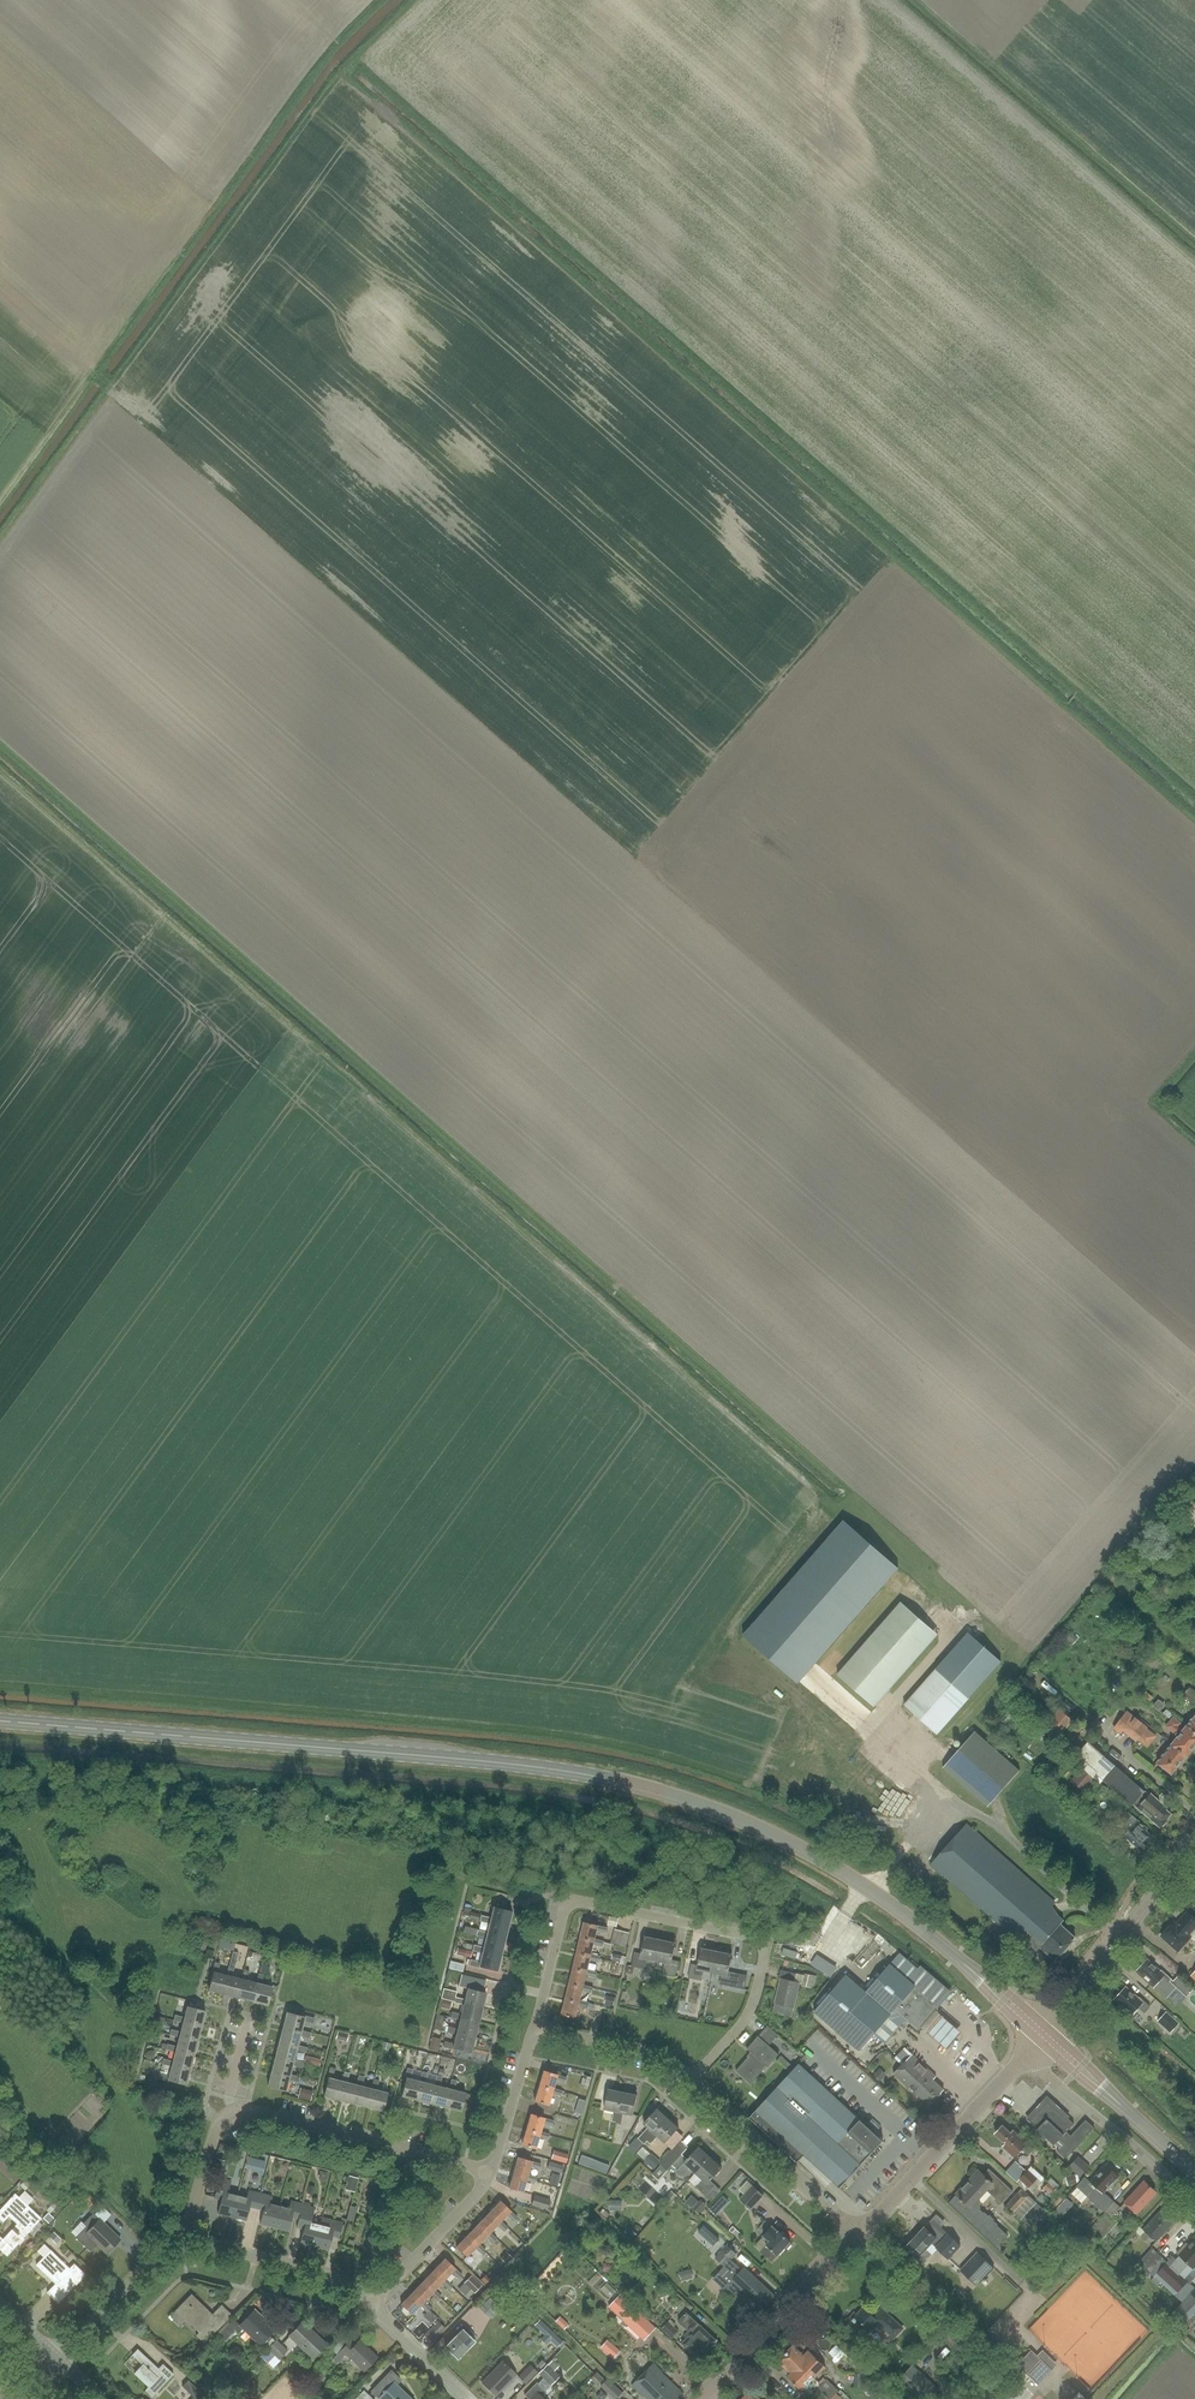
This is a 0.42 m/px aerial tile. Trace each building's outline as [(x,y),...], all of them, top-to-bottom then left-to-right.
[(843,1522),(745,1634),(800,1682),(898,1570),(843,1522)] [(909,1598),(846,1672),(884,1704),(947,1630),(909,1598)] [(1000,1661),(967,1633),(904,1705),(937,1735),(1000,1661)] [(1153,1697),(1146,1692),(1143,1696),(1150,1701),(1153,1697)] [(1155,1706),(1159,1709),(1161,1710),(1165,1705),(1159,1701),(1155,1706)] [(1059,1741),(1075,1720),(1062,1710),(1045,1730),(1059,1741)] [(1159,1736),(1148,1728),(1128,1712),(1114,1730),(1121,1735),(1124,1732),(1141,1745),(1140,1747),(1143,1750),(1147,1745),(1150,1747),(1159,1736)] [(1173,1718),(1165,1727),(1179,1738),(1174,1746),(1187,1757),(1189,1758),(1194,1750),(1194,1733),(1188,1727),(1185,1730),(1179,1725),(1180,1724),(1173,1718)] [(990,1808),(1022,1772),(976,1732),(944,1768),(990,1808)] [(1084,1765),(1097,1777),(1103,1782),(1104,1781),(1134,1807),(1137,1804),(1140,1806),(1139,1807),(1162,1828),(1174,1814),(1165,1806),(1167,1805),(1153,1793),(1149,1798),(1145,1794),(1147,1792),(1117,1767),(1119,1765),(1091,1741),(1084,1750),(1070,1738),(1062,1747),(1076,1759),(1084,1765)] [(1173,1776),(1187,1757),(1174,1746),(1159,1765),(1173,1776)] [(1071,1780),(1084,1792),(1097,1777),(1084,1765),(1071,1780)] [(1121,1804),(1108,1793),(1103,1800),(1116,1810),(1121,1804)] [(1147,1845),(1153,1838),(1143,1829),(1145,1827),(1130,1814),(1123,1821),(1132,1828),(1125,1836),(1143,1852),(1148,1846),(1147,1845)] [(1056,1960),(1075,1938),(1061,1925),(1065,1921),(1059,1916),(1052,1907),(1055,1903),(967,1825),(931,1865),(943,1875),(944,1874),(1015,1937),(1018,1934),(1038,1951),(1042,1947),(1056,1960)] [(483,1916),(482,1922),(491,1925),(492,1923),(510,1927),(513,1912),(496,1908),(493,1919),(483,1916)] [(1162,1935),(1179,1950),(1191,1936),(1189,1934),(1194,1927),(1194,1918),(1188,1912),(1177,1923),(1175,1921),(1162,1935)] [(587,1922),(582,1937),(598,1941),(598,1940),(600,1931),(608,1934),(610,1928),(587,1922)] [(480,1930),(479,1936),(488,1938),(488,1937),(506,1942),(510,1927),(492,1923),(491,1925),(489,1933),(480,1930)] [(626,1947),(630,1933),(615,1930),(611,1944),(626,1947)] [(814,1942),(819,1934),(814,1930),(808,1938),(814,1942)] [(657,1961),(661,1939),(646,1936),(642,1953),(635,1952),(632,1965),(646,1968),(648,1959),(657,1961)] [(476,1945),(475,1951),(485,1953),(502,1957),(506,1942),(488,1937),(488,1938),(486,1947),(476,1945)] [(582,1937),(578,1952),(594,1957),(595,1953),(597,1946),(605,1948),(606,1942),(598,1940),(598,1941),(582,1937)] [(661,1939),(657,1961),(666,1963),(664,1973),(677,1975),(680,1961),(673,1959),(676,1943),(661,1939)] [(714,1972),(719,1951),(703,1947),(699,1965),(692,1963),(689,1977),(702,1980),(704,1970),(714,1972)] [(456,1954),(464,1956),(466,1950),(458,1948),(456,1954)] [(719,1951),(714,1972),(723,1974),(721,1984),(733,1986),(745,1989),(748,1974),(730,1971),(734,1954),(719,1951)] [(578,1952),(574,1968),(590,1972),(590,1971),(593,1961),(601,1963),(603,1956),(595,1953),(594,1957),(578,1952)] [(472,1960),(470,1966),(481,1968),(481,1967),(499,1971),(502,1957),(485,1953),(482,1963),(472,1960)] [(626,1957),(622,1956),(614,1954),(613,1958),(606,1956),(606,1959),(620,1963),(625,1964),(626,1957)] [(1148,1958),(1136,1970),(1167,1998),(1177,1988),(1187,1997),(1194,1990),(1178,1976),(1174,1981),(1172,1980),(1173,1979),(1162,1968),(1161,1970),(1148,1958)] [(263,1960),(260,1972),(275,1976),(279,1965),(263,1960)] [(452,1960),(451,1968),(466,1970),(467,1961),(452,1960)] [(230,1977),(227,1977),(219,1974),(221,1965),(215,1964),(213,1973),(215,1973),(210,1991),(225,1995),(230,1977)] [(917,1987),(917,1986),(892,1964),(868,1992),(849,1976),(818,2012),(862,2050),(897,2009),(917,1987)] [(619,1975),(621,1966),(614,1965),(612,1973),(619,1975)] [(239,1999),(244,1981),(241,1980),(233,1978),(235,1969),(230,1968),(227,1977),(230,1977),(225,1995),(239,1999)] [(574,1968),(570,1983),(586,1988),(586,1986),(588,1978),(596,1980),(598,1973),(590,1971),(590,1972),(574,1968)] [(254,2002),(258,1985),(257,1984),(247,1982),(249,1972),(244,1971),(241,1980),(244,1981),(239,1999),(254,2002)] [(792,2017),(794,2008),(795,2008),(800,1984),(794,1983),(796,1975),(780,1971),(778,1981),(781,1982),(774,2013),(792,2017)] [(817,1976),(805,1974),(802,1986),(814,1989),(817,1976)] [(258,1985),(254,2002),(268,2006),(273,1989),(262,1985),(265,1977),(259,1975),(257,1984),(258,1985)] [(570,1983),(566,1999),(582,2003),(583,2000),(585,1992),(592,1994),(593,1988),(586,1986),(586,1988),(570,1983)] [(1145,2012),(1151,2006),(1140,1996),(1140,1997),(1127,1986),(1115,1999),(1132,2014),(1138,2006),(1145,2012)] [(897,2009),(920,2029),(940,2006),(917,1987),(897,2009)] [(484,2009),(487,1994),(469,1989),(467,1999),(457,1997),(456,2003),(465,2005),(465,2004),(484,2009)] [(566,1999),(562,2014),(577,2018),(581,2005),(588,2008),(590,2002),(583,2000),(582,2003),(566,1999)] [(449,2009),(451,2002),(443,2000),(441,2007),(449,2009)] [(480,2023),(484,2009),(465,2004),(465,2005),(463,2014),(454,2012),(452,2018),(461,2021),(462,2019),(480,2023)] [(177,2016),(176,2021),(186,2023),(186,2022),(203,2027),(207,2012),(190,2007),(187,2018),(177,2016)] [(1158,2022),(1170,2033),(1179,2024),(1167,2012),(1158,2022)] [(287,2014),(284,2028),(301,2033),(302,2032),(304,2023),(314,2025),(315,2019),(305,2016),(305,2018),(287,2014)] [(960,2034),(941,2017),(925,2035),(946,2052),(960,2034)] [(476,2037),(480,2023),(462,2019),(461,2021),(459,2030),(450,2027),(448,2033),(458,2035),(458,2033),(476,2037)] [(199,2042),(203,2027),(186,2022),(186,2023),(183,2032),(174,2030),(172,2036),(182,2038),(182,2037),(199,2042)] [(778,2035),(768,2026),(747,2049),(751,2052),(748,2056),(749,2057),(737,2071),(751,2083),(766,2066),(768,2068),(780,2055),(769,2046),(778,2035)] [(284,2028),(280,2043),(298,2048),(299,2046),(301,2037),(310,2040),(312,2035),(302,2032),(301,2033),(284,2028)] [(349,2043),(351,2035),(340,2033),(338,2040),(349,2043)] [(473,2052),(476,2037),(458,2033),(458,2035),(456,2044),(446,2042),(445,2047),(455,2049),(455,2048),(473,2052)] [(195,2057),(199,2042),(182,2037),(182,2038),(179,2048),(170,2045),(169,2051),(177,2053),(178,2052),(195,2057)] [(438,2051),(441,2039),(432,2037),(429,2049),(438,2051)] [(280,2043),(276,2058),(295,2063),(295,2062),(297,2052),(307,2055),(309,2049),(299,2046),(298,2048),(280,2043)] [(192,2072),(195,2057),(178,2052),(177,2053),(175,2062),(166,2060),(164,2065),(173,2067),(174,2067),(192,2072)] [(913,2073),(940,2098),(947,2091),(935,2080),(937,2077),(912,2054),(902,2065),(907,2069),(909,2066),(915,2071),(913,2073)] [(276,2058),(272,2073),(291,2077),(291,2076),(293,2067),(304,2070),(305,2064),(295,2062),(295,2063),(276,2058)] [(799,2063),(749,2118),(798,2162),(804,2154),(840,2186),(883,2139),(799,2063)] [(932,2106),(940,2098),(913,2073),(915,2071),(909,2066),(907,2069),(902,2065),(894,2073),(911,2088),(912,2088),(932,2106)] [(188,2087),(192,2072),(174,2067),(173,2067),(171,2077),(162,2075),(160,2081),(170,2083),(170,2082),(188,2087)] [(344,2083),(342,2083),(334,2081),(337,2070),(330,2068),(328,2079),(329,2080),(324,2098),(339,2101),(344,2083)] [(407,2079),(403,2096),(418,2100),(422,2083),(420,2082),(412,2080),(414,2070),(408,2068),(406,2078),(407,2079)] [(544,2071),(540,2087),(553,2091),(554,2089),(556,2081),(565,2083),(566,2078),(544,2071)] [(358,2087),(357,2086),(348,2084),(351,2074),(345,2072),(342,2083),(344,2083),(339,2101),(354,2105),(358,2087)] [(422,2083),(418,2100),(432,2104),(437,2087),(435,2086),(426,2084),(429,2073),(423,2072),(420,2082),(422,2083)] [(272,2073),(269,2087),(288,2092),(290,2082),(299,2085),(301,2079),(291,2076),(291,2077),(272,2073)] [(373,2091),(372,2090),(364,2088),(367,2078),(360,2076),(357,2086),(358,2087),(354,2105),(368,2109),(373,2091)] [(437,2087),(432,2104),(447,2108),(452,2090),(450,2090),(441,2087),(444,2077),(438,2076),(435,2086),(437,2087)] [(993,2096),(998,2101),(1018,2082),(1013,2077),(993,2096)] [(452,2090),(447,2108),(462,2111),(467,2094),(456,2091),(458,2080),(452,2079),(450,2090),(452,2090)] [(383,2113),(388,2094),(377,2092),(380,2082),(375,2080),(372,2090),(373,2091),(368,2109),(383,2113)] [(562,2092),(554,2089),(553,2091),(540,2087),(535,2102),(548,2107),(552,2094),(560,2097),(562,2092)] [(313,2091),(301,2088),(298,2098),(311,2101),(313,2091)] [(616,2122),(623,2094),(608,2090),(604,2109),(615,2111),(612,2121),(616,2122)] [(623,2094),(616,2122),(621,2123),(624,2113),(633,2115),(638,2097),(623,2094)] [(1066,2157),(1094,2127),(1085,2118),(1070,2134),(1066,2130),(1073,2122),(1047,2098),(1027,2120),(1053,2144),(1059,2138),(1063,2142),(1057,2149),(1066,2157)] [(572,2116),(583,2117),(585,2108),(574,2106),(572,2116)] [(649,2141),(668,2119),(657,2109),(645,2123),(651,2129),(644,2137),(649,2141)] [(532,2113),(527,2129),(541,2133),(541,2131),(544,2123),(552,2126),(554,2120),(532,2113)] [(668,2119),(649,2141),(651,2143),(658,2135),(667,2143),(679,2129),(668,2119)] [(1022,2150),(1028,2156),(1034,2149),(1028,2143),(1028,2142),(1014,2129),(1011,2132),(1004,2125),(1002,2127),(1001,2126),(996,2131),(998,2132),(995,2134),(1005,2143),(1003,2146),(1015,2157),(1022,2150)] [(550,2134),(541,2131),(541,2133),(527,2129),(522,2145),(536,2149),(539,2137),(548,2140),(550,2134)] [(637,2153),(646,2160),(645,2161),(654,2170),(661,2162),(652,2154),(651,2154),(643,2146),(637,2153)] [(659,2180),(667,2171),(672,2165),(677,2169),(676,2171),(676,2172),(680,2175),(685,2177),(690,2175),(694,2171),(696,2173),(711,2157),(699,2146),(688,2158),(683,2154),(685,2152),(679,2147),(678,2146),(661,2165),(653,2175),(659,2180)] [(544,2155),(558,2158),(560,2151),(546,2149),(544,2155)] [(250,2166),(268,2171),(271,2160),(253,2155),(250,2166)] [(711,2157),(696,2173),(702,2179),(695,2186),(706,2195),(716,2184),(711,2180),(722,2167),(711,2157)] [(1078,2157),(1069,2166),(1081,2177),(1089,2168),(1078,2157)] [(516,2158),(512,2171),(530,2177),(530,2176),(532,2170),(539,2172),(542,2165),(516,2158)] [(224,2176),(227,2162),(218,2159),(215,2173),(224,2176)] [(563,2166),(549,2162),(547,2169),(562,2173),(563,2166)] [(1114,2202),(1103,2192),(1107,2187),(1108,2188),(1114,2181),(1113,2180),(1119,2174),(1108,2164),(1100,2172),(1099,2171),(1096,2174),(1097,2176),(1092,2181),(1086,2175),(1076,2187),(1105,2213),(1114,2202)] [(957,2193),(949,2202),(1003,2253),(1004,2252),(1002,2251),(1002,2247),(1001,2243),(1009,2234),(998,2224),(999,2223),(994,2219),(995,2219),(990,2214),(989,2214),(985,2210),(984,2211),(981,2208),(982,2201),(979,2198),(987,2189),(1002,2204),(1014,2191),(990,2168),(984,2174),(979,2169),(957,2193)] [(1039,2177),(1029,2169),(1021,2178),(1031,2187),(1039,2177)] [(512,2171),(508,2185),(526,2190),(528,2182),(536,2184),(537,2178),(530,2176),(530,2177),(512,2171)] [(554,2171),(550,2181),(560,2185),(564,2175),(554,2171)] [(344,2180),(348,2181),(346,2189),(355,2192),(358,2178),(349,2176),(349,2177),(345,2176),(344,2180)] [(1138,2213),(1157,2192),(1144,2180),(1125,2201),(1138,2213)] [(231,2217),(236,2196),(228,2193),(230,2186),(217,2183),(213,2199),(221,2201),(218,2214),(231,2217)] [(313,2195),(316,2187),(310,2185),(307,2193),(313,2195)] [(741,2200),(752,2210),(765,2196),(754,2185),(741,2200)] [(1022,2189),(1008,2205),(1023,2219),(1037,2203),(1022,2189)] [(257,2210),(261,2194),(248,2191),(246,2198),(236,2196),(231,2217),(246,2220),(249,2208),(257,2210)] [(672,2202),(677,2196),(672,2191),(666,2197),(672,2202)] [(15,2194),(0,2210),(0,2219),(4,2223),(9,2217),(17,2224),(3,2240),(0,2237),(0,2251),(6,2256),(41,2218),(15,2194)] [(275,2228),(280,2207),(270,2204),(272,2197),(261,2194),(257,2210),(266,2212),(262,2225),(275,2228)] [(93,2210),(99,2203),(91,2195),(84,2201),(93,2210)] [(550,2200),(534,2195),(531,2205),(547,2210),(550,2200)] [(499,2200),(488,2212),(501,2224),(502,2222),(508,2216),(514,2222),(518,2218),(499,2200)] [(622,2211),(623,2201),(610,2200),(610,2201),(606,2201),(605,2209),(609,2209),(609,2210),(622,2211)] [(698,2214),(706,2205),(701,2200),(693,2209),(698,2214)] [(870,2205),(865,2200),(861,2204),(866,2209),(870,2205)] [(296,2228),(300,2212),(302,2204),(292,2202),(290,2209),(280,2207),(275,2228),(286,2231),(289,2218),(298,2220),(296,2228)] [(302,2204),(300,2212),(296,2228),(303,2230),(300,2243),(314,2246),(320,2224),(310,2222),(312,2215),(313,2215),(315,2207),(310,2206),(310,2204),(303,2202),(302,2204)] [(1046,2211),(1037,2203),(1023,2219),(1032,2227),(1046,2211)] [(1172,2220),(1179,2213),(1170,2205),(1163,2212),(1160,2210),(1143,2229),(1156,2241),(1174,2222),(1172,2220)] [(354,2221),(357,2208),(350,2206),(347,2219),(354,2221)] [(488,2212),(477,2224),(490,2235),(492,2233),(498,2227),(504,2232),(508,2228),(502,2222),(501,2224),(488,2212)] [(120,2239),(93,2214),(82,2225),(85,2227),(75,2239),(89,2252),(96,2245),(106,2254),(120,2239)] [(322,2217),(320,2224),(314,2246),(329,2250),(332,2236),(339,2238),(343,2223),(322,2217)] [(925,2227),(908,2245),(916,2254),(914,2256),(921,2263),(931,2254),(926,2249),(931,2243),(949,2260),(962,2246),(941,2227),(944,2224),(936,2217),(926,2228),(925,2227)] [(477,2224),(466,2235),(479,2247),(480,2246),(488,2237),(494,2242),(498,2239),(492,2233),(490,2235),(477,2224)] [(763,2236),(769,2242),(761,2251),(772,2262),(785,2248),(787,2250),(791,2245),(789,2243),(791,2241),(781,2231),(780,2232),(772,2226),(763,2236)] [(466,2235),(455,2247),(467,2258),(475,2250),(482,2256),(486,2252),(480,2246),(479,2247),(466,2235)] [(1158,2273),(1178,2292),(1186,2282),(1184,2280),(1194,2268),(1194,2238),(1189,2245),(1186,2243),(1177,2253),(1180,2256),(1176,2259),(1173,2256),(1158,2273)] [(743,2270),(733,2260),(737,2255),(727,2246),(716,2258),(726,2267),(717,2276),(738,2296),(743,2290),(763,2309),(776,2295),(745,2267),(743,2270)] [(1152,2248),(1139,2262),(1145,2267),(1158,2254),(1152,2248)] [(58,2303),(85,2275),(74,2264),(69,2269),(51,2251),(36,2266),(55,2284),(47,2292),(58,2303)] [(978,2253),(961,2271),(978,2286),(995,2268),(978,2253)] [(1158,2254),(1145,2267),(1150,2273),(1164,2259),(1158,2254)] [(445,2259),(433,2270),(445,2282),(448,2279),(454,2273),(461,2279),(463,2277),(445,2259)] [(692,2269),(680,2272),(682,2282),(694,2279),(692,2269)] [(433,2270),(422,2282),(434,2293),(436,2291),(444,2282),(451,2289),(454,2286),(448,2279),(445,2282),(433,2270)] [(475,2292),(482,2285),(472,2274),(464,2282),(475,2292)] [(422,2282),(411,2293),(423,2305),(425,2303),(433,2295),(439,2301),(443,2297),(436,2291),(434,2293),(422,2282)] [(1192,2294),(1191,2293),(1172,2314),(1179,2320),(1188,2309),(1194,2315),(1194,2314),(1194,2291),(1192,2294)] [(411,2293),(400,2305),(412,2316),(421,2306),(428,2313),(431,2309),(425,2303),(423,2305),(411,2293)] [(621,2295),(610,2307),(644,2340),(656,2328),(621,2295)] [(205,2346),(232,2318),(222,2307),(212,2317),(191,2297),(176,2311),(200,2335),(197,2338),(205,2346)] [(501,2308),(490,2297),(479,2308),(490,2319),(501,2308)] [(864,2308),(850,2323),(864,2337),(871,2330),(872,2331),(879,2324),(894,2338),(902,2329),(887,2314),(886,2315),(881,2310),(874,2317),(864,2308)] [(261,2349),(277,2333),(256,2312),(240,2329),(233,2322),(218,2338),(223,2342),(234,2331),(238,2336),(243,2331),(261,2349)] [(701,2362),(719,2342),(688,2314),(679,2323),(692,2334),(682,2345),(701,2362)] [(557,2347),(563,2341),(540,2319),(534,2325),(543,2333),(539,2338),(546,2345),(550,2341),(557,2347)] [(663,2330),(673,2339),(680,2331),(675,2327),(677,2325),(671,2320),(663,2330)] [(312,2360),(326,2346),(302,2324),(289,2338),(312,2360)] [(459,2359),(474,2343),(470,2339),(473,2335),(467,2329),(464,2333),(462,2331),(446,2348),(459,2359)] [(365,2370),(376,2359),(358,2341),(353,2346),(344,2337),(330,2351),(336,2356),(333,2360),(338,2365),(345,2357),(355,2367),(359,2364),(365,2370)] [(282,2362),(279,2360),(288,2350),(277,2340),(262,2356),(269,2363),(268,2363),(271,2365),(274,2362),(279,2366),(282,2362)] [(794,2344),(789,2349),(778,2361),(790,2373),(787,2376),(802,2390),(825,2366),(809,2350),(805,2354),(794,2344)] [(1061,2363),(1045,2349),(1041,2354),(1035,2349),(1019,2365),(1040,2385),(1061,2363)] [(151,2398),(172,2376),(163,2367),(159,2371),(138,2352),(132,2357),(142,2367),(136,2374),(149,2386),(144,2391),(151,2398)] [(545,2391),(559,2376),(554,2371),(558,2366),(551,2360),(538,2374),(543,2378),(537,2383),(545,2391)] [(496,2396),(516,2376),(503,2363),(483,2383),(496,2396)] [(654,2363),(632,2386),(644,2398),(645,2397),(647,2398),(680,2398),(682,2397),(680,2395),(682,2392),(662,2373),(663,2372),(654,2363)] [(893,2387),(902,2395),(907,2389),(917,2398),(930,2398),(938,2389),(912,2365),(898,2381),(893,2387)] [(526,2385),(537,2372),(530,2366),(518,2378),(526,2385)] [(396,2386),(400,2381),(392,2373),(373,2393),(379,2398),(410,2398),(396,2386)] [(854,2387),(869,2387),(868,2374),(854,2374),(854,2387)] [(839,2392),(823,2376),(818,2381),(822,2385),(819,2388),(830,2398),(831,2398),(839,2392)] [(189,2380),(182,2387),(194,2397),(192,2398),(206,2398),(207,2397),(189,2380)] [(623,2394),(608,2380),(602,2387),(615,2398),(618,2398),(623,2394)] [(545,2391),(537,2383),(525,2396),(529,2398),(543,2398),(541,2397),(547,2392),(545,2391)]
